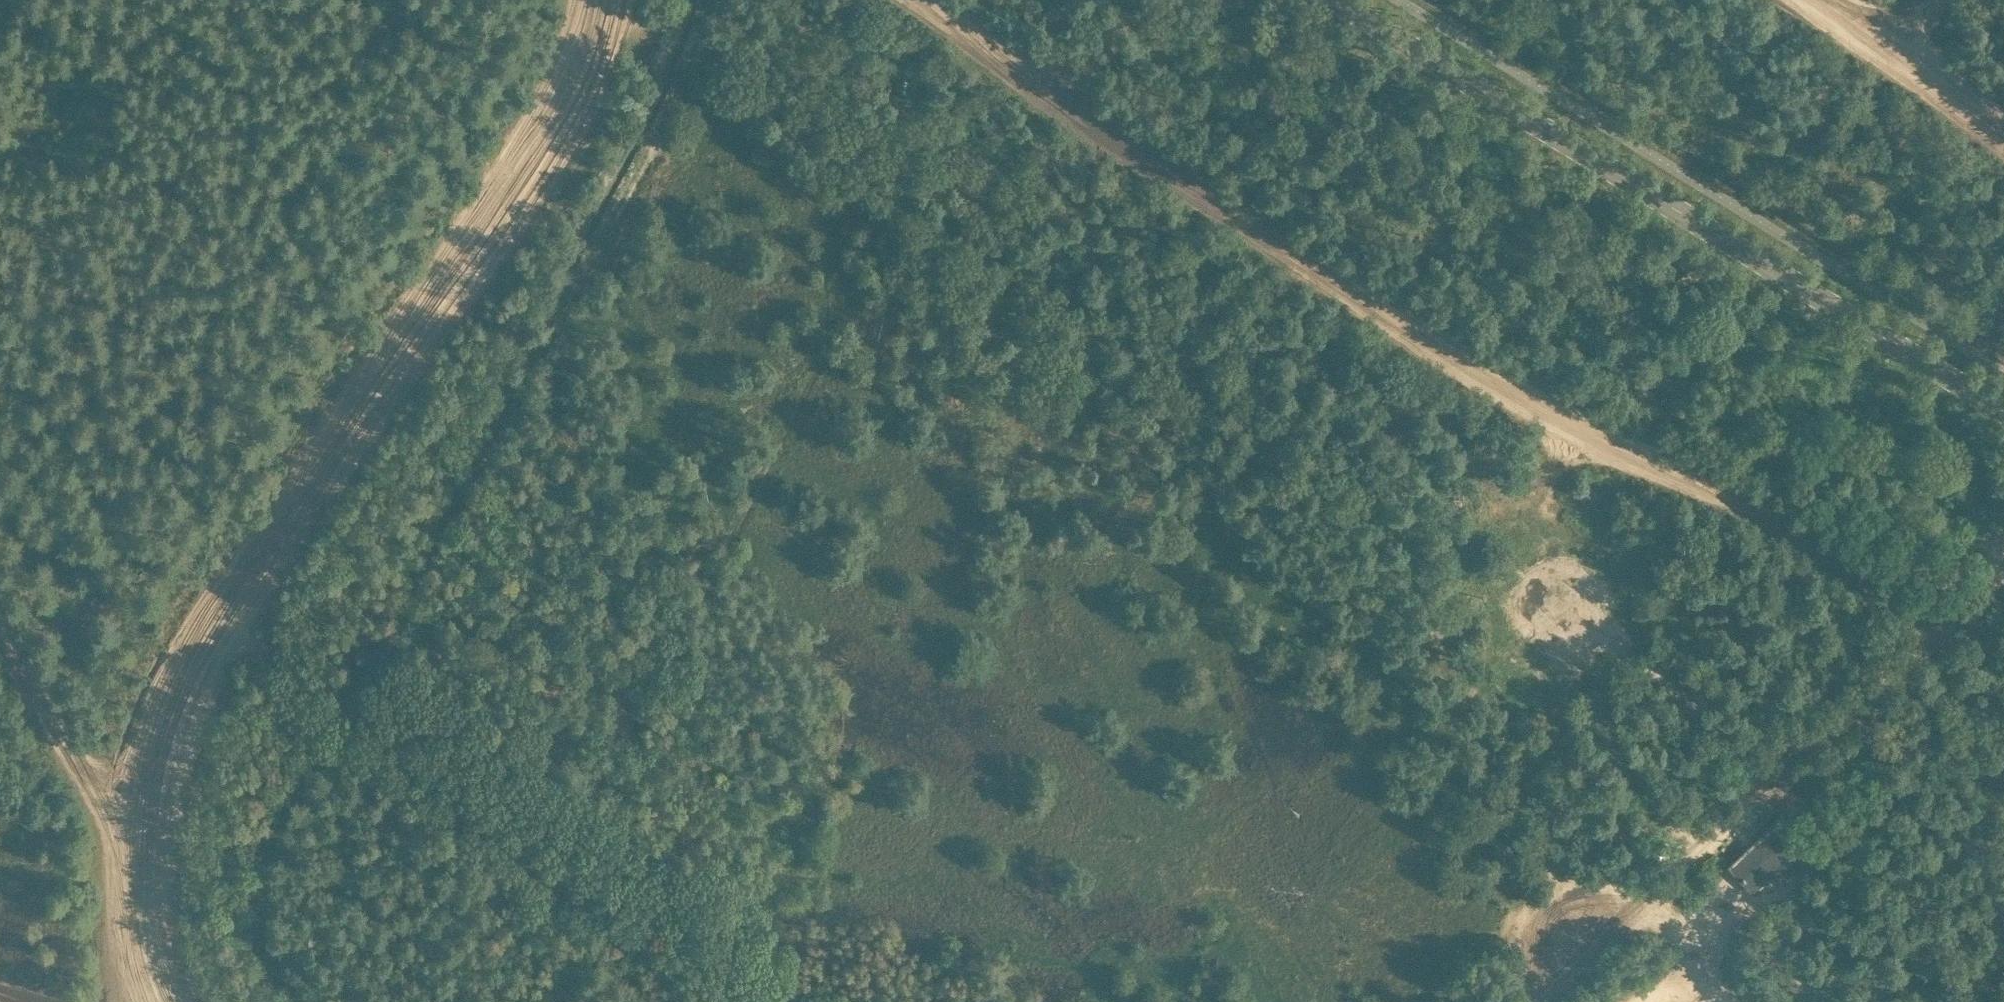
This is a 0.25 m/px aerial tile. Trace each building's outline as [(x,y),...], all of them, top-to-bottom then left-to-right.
[(1727,865),(1754,893),(1775,874),(1785,884),(1820,850),(1782,811),(1727,865)]
